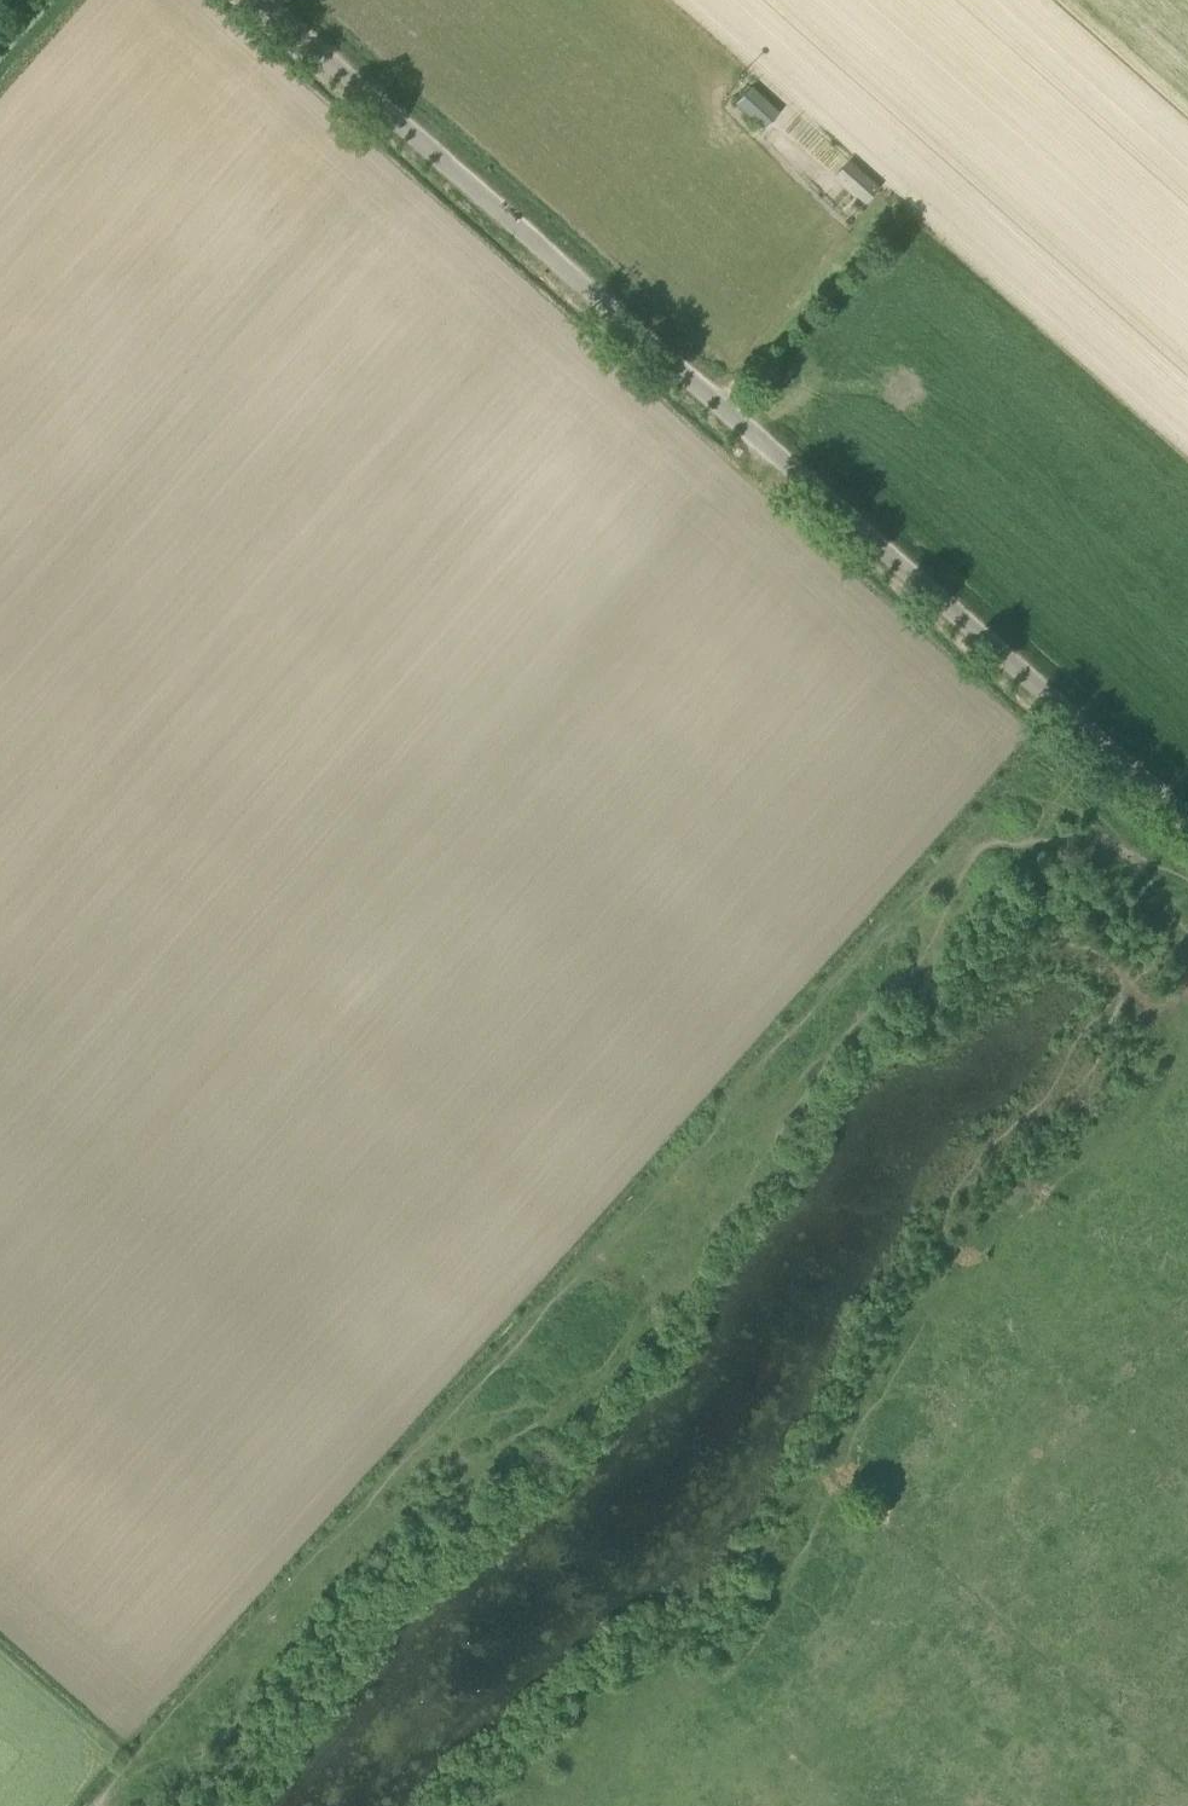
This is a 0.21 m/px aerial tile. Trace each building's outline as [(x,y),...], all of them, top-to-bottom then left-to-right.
[(738,100),(766,127),(780,112),(751,86),(738,100)] [(838,175),(866,200),(878,187),(849,161),(838,175)]
